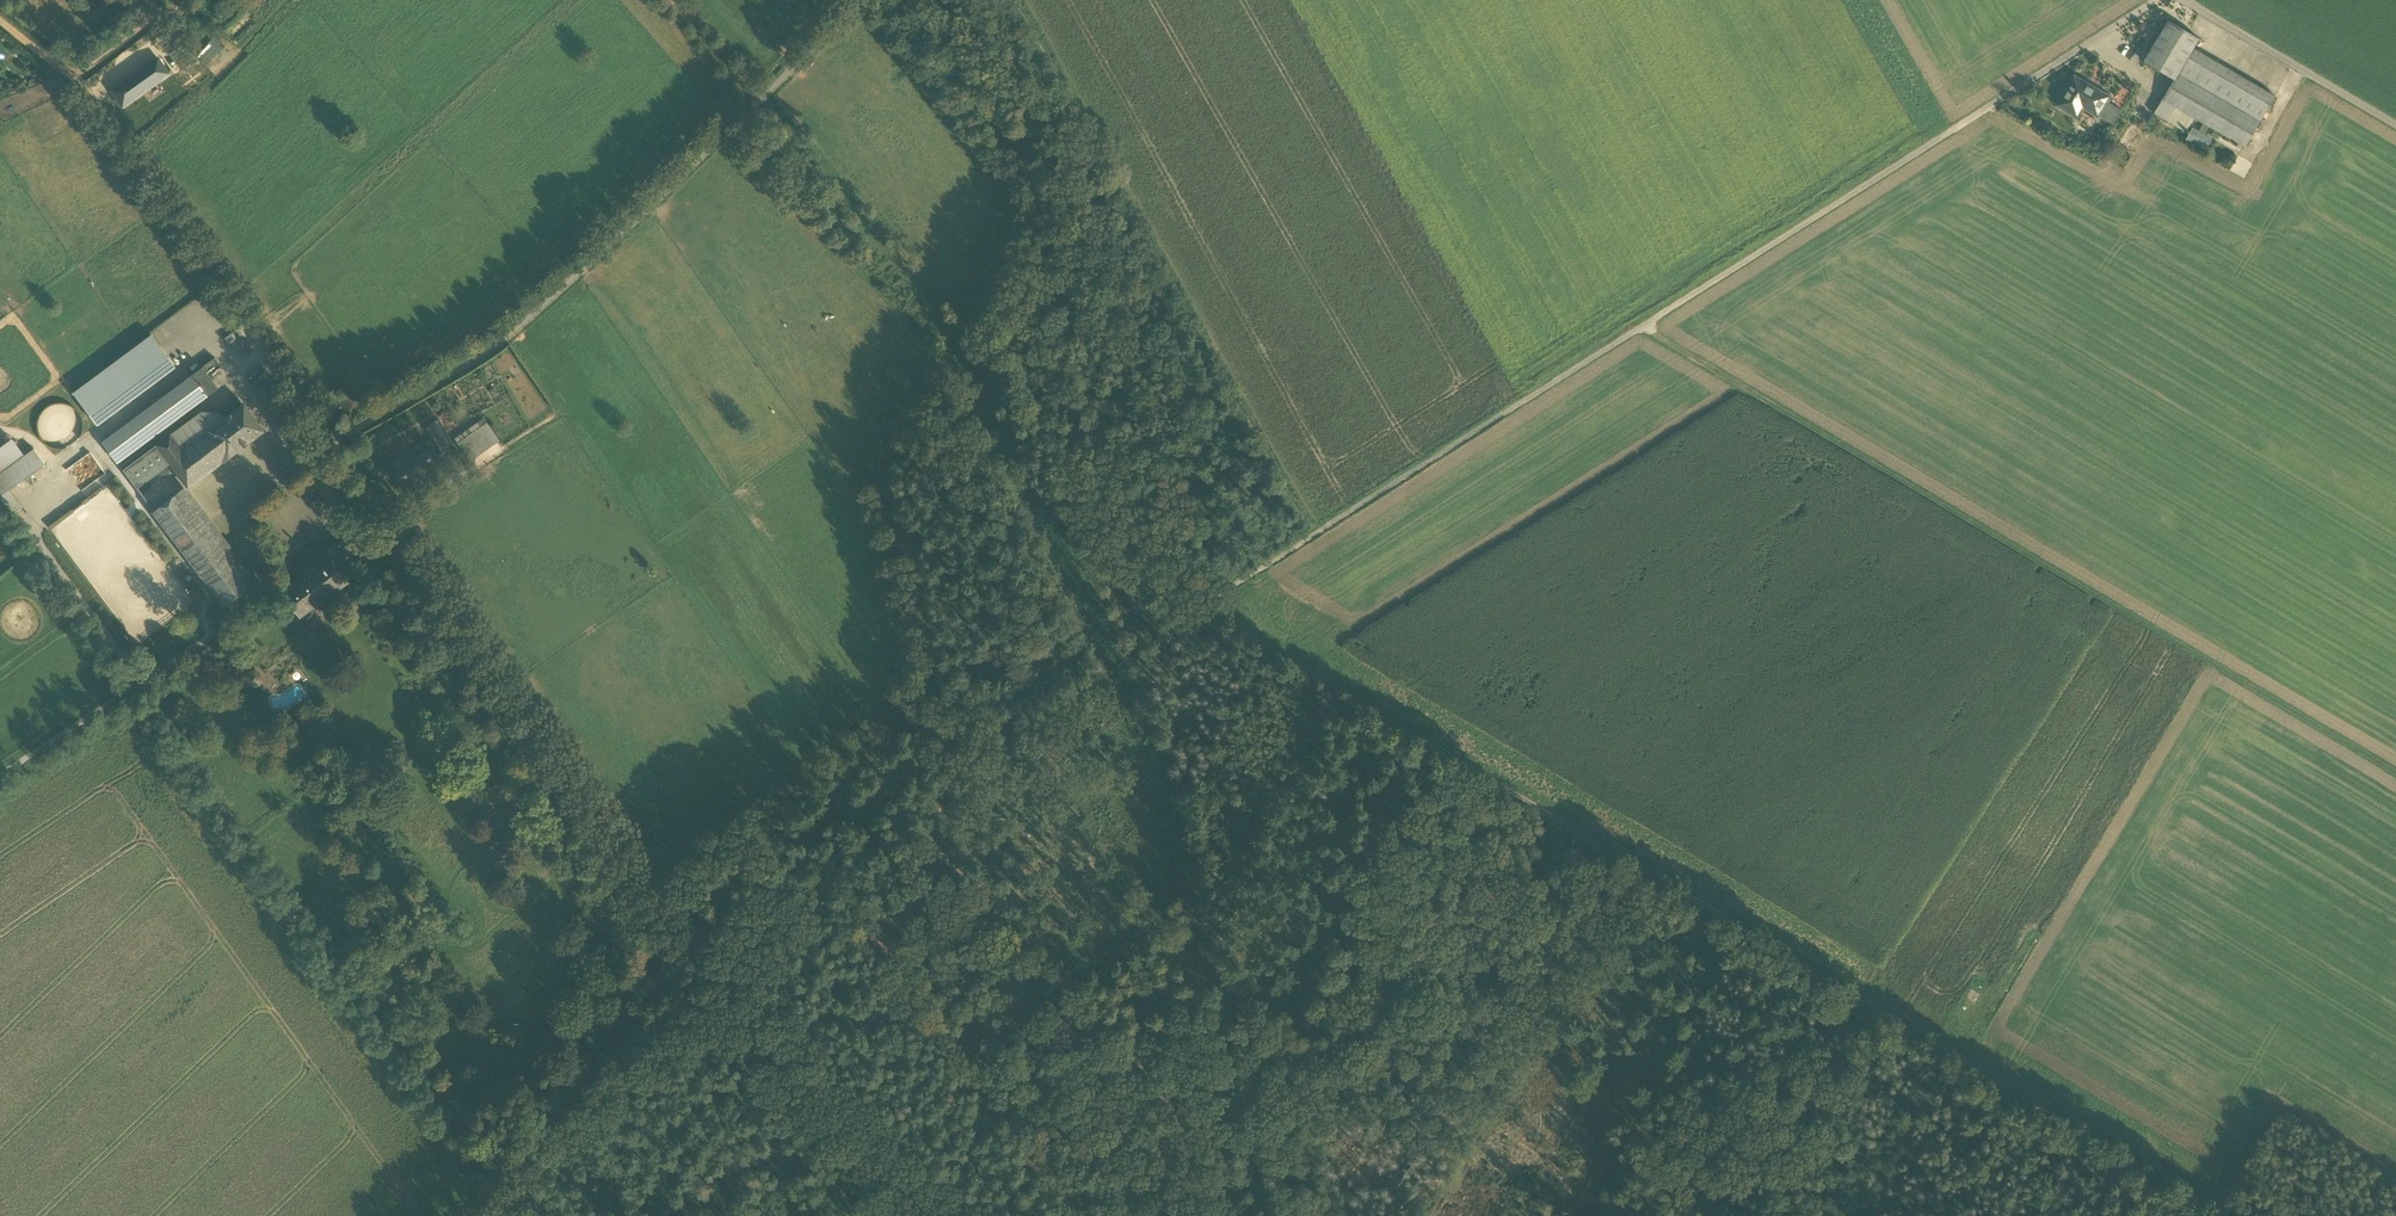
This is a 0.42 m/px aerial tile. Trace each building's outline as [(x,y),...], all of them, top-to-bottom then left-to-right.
[(2175,80),(2163,100),(2194,118),(2203,123),(2210,127),(2246,148),(2276,97),(2193,49),(2199,39),(2169,21),(2144,62),(2175,80)] [(170,53),(179,66),(192,57),(183,44),(170,53)] [(179,66),(182,70),(195,61),(192,57),(179,66)] [(158,58),(112,91),(123,107),(169,73),(158,58)] [(2098,116),(2105,120),(2114,106),(2107,102),(2109,97),(2075,77),(2057,106),(2068,112),(2074,103),(2084,109),(2098,117),(2098,116)] [(2184,135),(2194,118),(2163,100),(2153,117),(2184,135)] [(2074,103),(2068,112),(2078,118),(2084,109),(2074,103)] [(2105,120),(2114,125),(2122,110),(2114,106),(2105,120)] [(2210,127),(2203,123),(2199,130),(2206,134),(2210,127)] [(2199,130),(2193,127),(2187,140),(2206,151),(2213,138),(2206,134),(2199,130)] [(225,338),(230,344),(236,339),(232,334),(225,338)] [(106,368),(131,401),(176,367),(152,335),(106,368)] [(202,367),(209,375),(221,366),(215,358),(202,367)] [(209,375),(202,367),(192,375),(208,396),(218,388),(209,375)] [(97,425),(131,401),(106,368),(73,393),(97,425)] [(208,396),(192,375),(141,413),(156,434),(208,396)] [(198,414),(157,445),(170,464),(188,487),(262,430),(238,397),(221,410),(222,411),(219,414),(203,414),(202,413),(200,413),(198,414)] [(156,434),(141,413),(102,442),(117,463),(156,434)] [(436,443),(441,451),(454,443),(451,438),(438,419),(425,428),(436,443)] [(458,444),(466,455),(495,435),(487,423),(477,430),(467,437),(458,444)] [(464,432),(467,437),(477,430),(474,425),(464,432)] [(0,449),(0,471),(24,454),(13,440),(0,449)] [(137,488),(170,464),(157,445),(123,470),(137,488)] [(391,475),(398,486),(438,457),(431,447),(391,475)] [(7,492),(46,464),(34,449),(0,474),(0,497),(7,492)] [(150,490),(143,497),(152,507),(160,500),(150,490)] [(0,497),(0,503),(10,516),(19,509),(7,492),(0,497)] [(155,511),(226,606),(251,587),(179,492),(155,511)] [(343,539),(326,552),(333,562),(351,549),(343,539)] [(348,582),(333,562),(326,552),(316,559),(313,555),(300,564),(304,571),(297,576),(299,579),(290,586),(288,583),(279,589),(282,592),(290,604),(289,605),(294,611),(295,610),(297,613),(326,592),(329,597),(348,582)]
